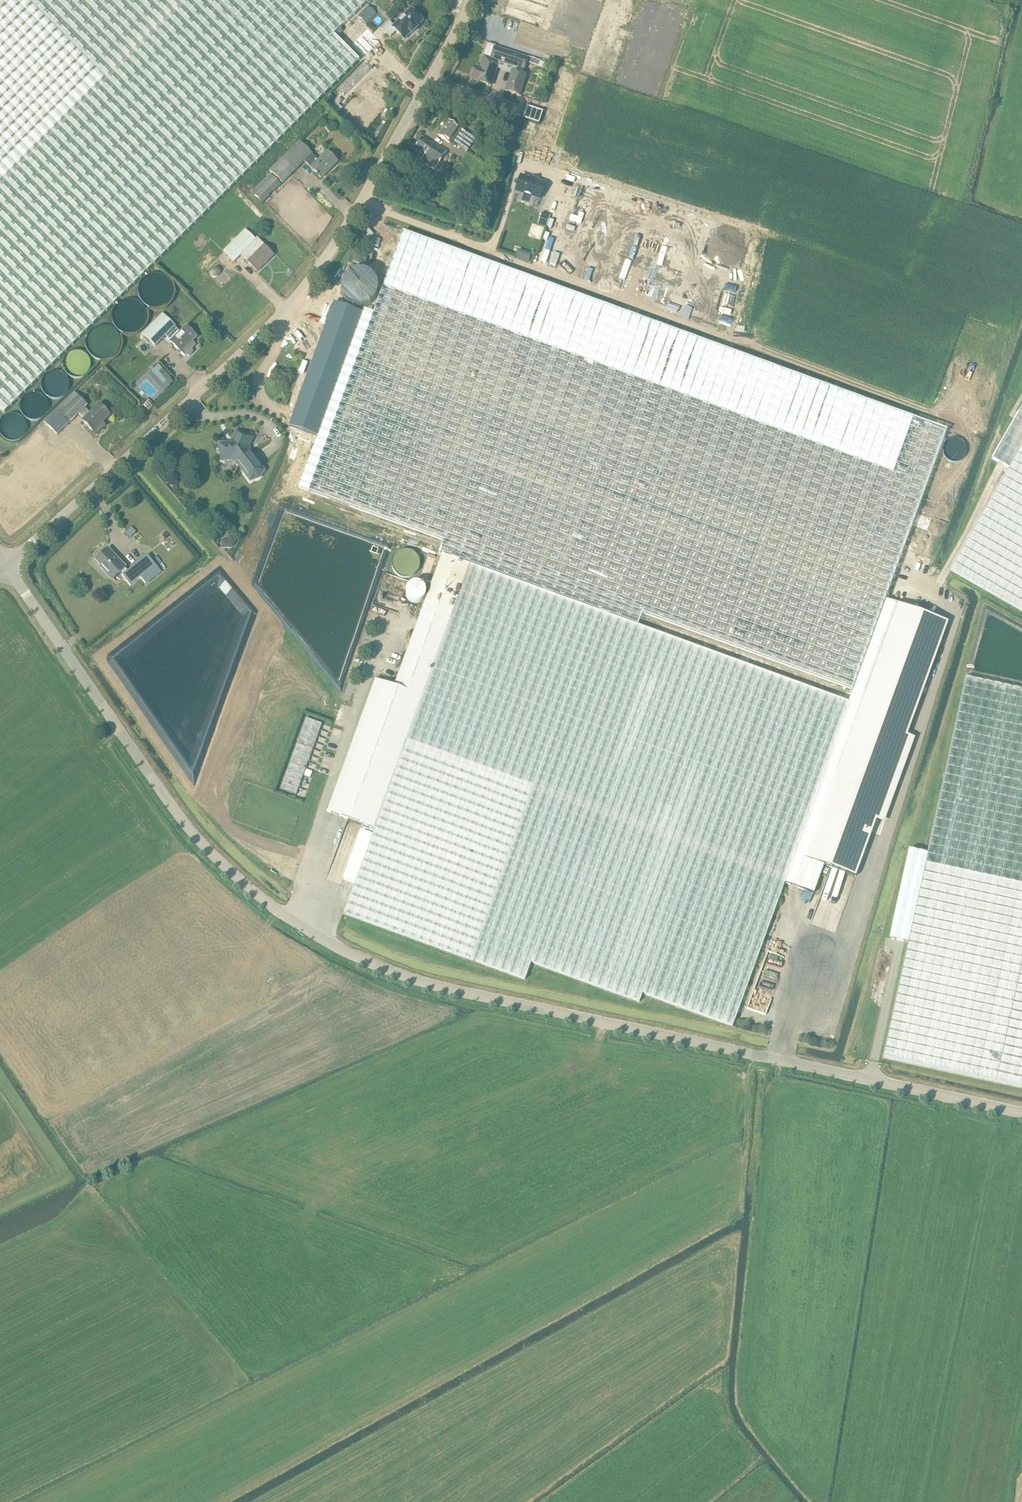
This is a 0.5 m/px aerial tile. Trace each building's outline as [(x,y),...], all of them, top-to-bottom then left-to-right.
[(4,412),(318,100),(367,50),(344,27),(371,0),(0,0),(0,409),(4,412)] [(498,34),(537,46),(552,0),(508,0),(498,34)] [(615,84),(656,96),(683,8),(659,0),(641,0),(615,84)] [(377,14),(368,6),(358,16),(366,25),(377,14)] [(394,26),(389,21),(382,28),(390,37),(396,31),(404,39),(411,33),(412,34),(417,28),(416,27),(423,21),(418,16),(419,15),(414,10),(413,11),(411,9),(394,26)] [(477,82),(490,86),(497,66),(498,63),(506,65),(510,51),(494,46),(489,60),(491,61),(490,63),(484,61),(477,82)] [(505,91),(519,96),(526,76),(522,74),(523,71),(524,71),(529,57),(510,51),(506,65),(513,68),(512,71),(505,91)] [(543,111),(527,106),(522,119),(538,124),(543,111)] [(458,145),(467,151),(476,138),(459,127),(448,120),(438,135),(448,142),(456,147),(458,145)] [(291,132),(253,168),(262,178),(269,171),(282,184),(304,162),(321,179),(338,162),(327,151),(318,160),(291,132)] [(421,160),(435,169),(447,151),(434,142),(432,144),(422,137),(414,149),(424,155),(421,160)] [(564,172),(535,269),(686,314),(690,301),(690,320),(704,324),(704,325),(724,331),(745,332),(744,335),(749,336),(749,333),(756,333),(782,249),(757,241),(756,244),(749,242),(746,253),(739,253),(739,249),(731,249),(725,247),(725,237),(721,236),(718,247),(708,247),(717,218),(564,172)] [(251,192),(262,203),(269,196),(273,191),(274,192),(281,185),(270,174),(251,192)] [(514,192),(519,193),(517,202),(532,207),(535,199),(540,200),(546,183),(520,174),(514,192)] [(247,261),(257,272),(274,255),(263,245),(262,246),(245,229),(224,251),(235,262),(249,247),(255,253),(247,261)] [(362,313),(333,303),(290,420),(318,430),(293,500),(442,554),(394,686),(375,680),(327,812),(361,824),(341,878),(355,883),(344,913),(526,980),(532,963),(640,1002),(643,994),(733,1026),(786,883),(813,893),(824,865),(856,877),(877,820),(884,823),(915,738),(907,735),(949,622),(885,599),(947,430),(609,307),(403,232),(374,313),(364,310),(362,313)] [(367,259),(355,255),(353,261),(365,266),(367,259)] [(361,274),(358,273),(355,274),(352,275),(349,276),(347,278),(345,281),(343,283),(342,287),(342,290),(342,293),(343,296),(345,299),(347,301),(349,303),(352,305),(355,306),(358,306),(361,306),(364,305),(367,303),(370,301),(372,299),(373,296),(374,293),(375,290),(374,287),(373,283),(372,281),(370,278),(367,276),(364,275),(361,274)] [(191,343),(197,337),(186,326),(180,332),(175,327),(176,326),(162,313),(142,333),(149,341),(154,347),(168,333),(174,339),(171,342),(185,356),(187,355),(188,356),(190,356),(193,353),(193,351),(192,350),(194,347),(191,343)] [(161,364),(151,373),(163,387),(174,377),(161,364)] [(44,422),(57,436),(79,414),(84,419),(82,421),(96,434),(105,425),(103,423),(110,415),(99,404),(90,413),(85,408),(88,405),(75,392),(44,422)] [(1021,611),(1021,408),(993,459),(1009,469),(998,486),(950,570),(1021,611)] [(235,461),(250,481),(259,478),(264,470),(249,451),(249,446),(252,438),(236,431),(233,440),(229,442),(220,443),(222,461),(232,459),(235,461)] [(967,453),(967,450),(967,447),(966,444),(964,442),(962,440),(959,439),(956,438),(953,438),(950,439),(948,441),(946,443),(945,446),(944,449),(944,452),(945,455),(947,457),(949,459),(952,461),(955,461),(958,461),(961,460),(963,458),(965,456),(967,453)] [(125,568),(125,567),(108,548),(96,560),(101,566),(100,567),(112,579),(121,571),(124,575),(122,577),(130,586),(140,578),(146,584),(162,572),(148,554),(127,570),(125,568)] [(419,566),(419,563),(419,560),(418,558),(417,555),(415,553),(413,551),(410,550),(407,549),(404,549),(401,550),(399,551),(396,553),(394,555),(393,557),(392,560),(392,563),(392,566),(393,568),(394,571),(396,573),(398,575),(401,576),(404,577),(407,577),(410,576),(412,575),(415,573),(417,571),(418,569),(419,566)] [(423,585),(422,585),(421,584),(420,584),(419,583),(418,583),(416,582),(415,582),(413,583),(412,583),(410,584),(409,585),(408,586),(407,588),(406,588),(406,589),(406,590),(406,591),(406,592),(406,593),(406,594),(406,595),(406,596),(407,597),(407,598),(408,599),(409,600),(411,601),(411,602),(413,602),(414,602),(415,602),(417,602),(418,602),(420,601),(421,601),(422,600),(423,599),(424,598),(425,596),(425,594),(426,593),(426,591),(425,590),(425,589),(425,588),(424,587),(423,586),(423,585)] [(277,699),(286,678),(277,675),(268,696),(277,699)] [(1021,1086),(1021,689),(967,677),(929,853),(910,849),(891,938),(910,942),(885,1056),(1021,1086)] [(287,702),(297,706),(305,686),(296,682),(287,702)] [(318,690),(309,711),(317,714),(325,693),(318,690)] [(306,718),(304,725),(319,730),(322,724),(306,718)] [(304,725),(301,731),(317,737),(319,730),(304,725)] [(317,737),(301,731),(299,737),(315,743),(317,737)] [(297,744),(312,750),(315,743),(299,737),(297,744)] [(297,744),(294,750),(310,756),(312,750),(297,744)] [(310,756),(294,750),(292,757),(308,763),(310,756)] [(292,757),(290,763),(305,769),(308,763),(292,757)] [(287,770),(303,776),(305,769),(290,763),(287,770)] [(301,782),(303,776),(287,770),(285,776),(301,782)] [(283,783),(298,788),(301,782),(285,776),(283,783)] [(296,795),(298,788),(283,783),(280,789),(296,795)] [(742,1017),(763,1023),(771,997),(764,995),(764,993),(750,989),(742,1017)]
